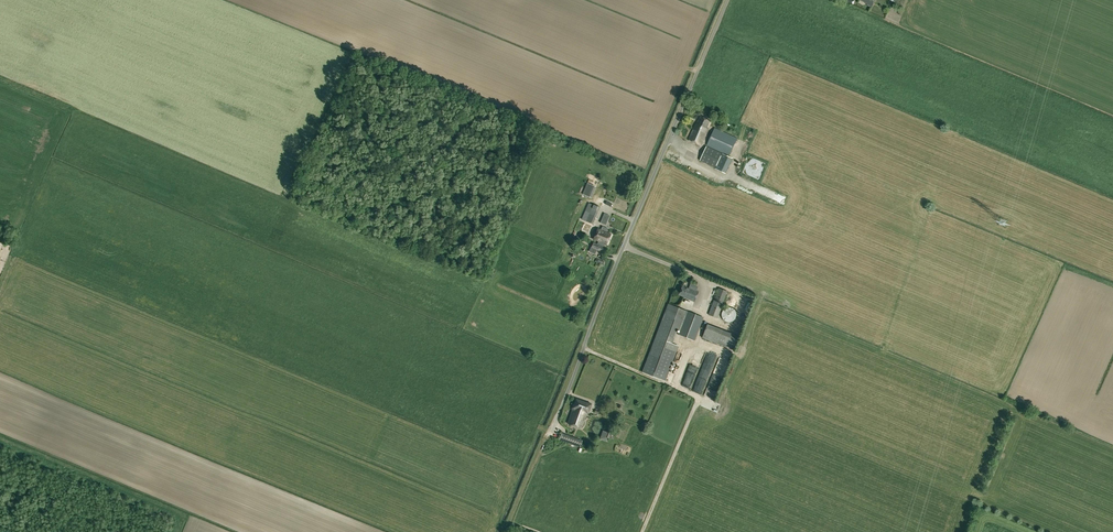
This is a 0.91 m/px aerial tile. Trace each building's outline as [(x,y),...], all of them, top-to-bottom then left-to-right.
[(701,145),(709,129),(707,128),(710,120),(701,116),(698,123),(696,122),(689,139),(701,145)] [(738,138),(715,128),(707,145),(729,156),(738,138)] [(722,153),(721,155),(708,148),(702,159),(716,166),(715,168),(726,174),(733,158),(722,153)] [(701,165),(699,170),(707,174),(710,169),(701,165)] [(588,181),(584,193),(594,195),(597,184),(588,181)] [(746,197),(748,191),(728,183),(726,188),(746,197)] [(606,197),(604,201),(615,206),(617,201),(606,197)] [(593,204),(586,221),(592,224),(600,207),(593,204)] [(604,222),(602,226),(607,228),(612,213),(605,210),(602,221),(604,222)] [(593,242),(591,247),(603,253),(605,247),(603,246),(604,244),(606,245),(611,234),(598,229),(593,239),(601,242),(600,245),(593,242)] [(577,236),(583,239),(585,234),(579,231),(577,236)] [(684,297),(694,301),(698,291),(689,288),(688,288),(682,286),(679,294),(684,297)] [(713,300),(708,314),(717,318),(723,303),(727,291),(718,288),(714,300),(713,300)] [(666,358),(677,329),(679,330),(677,334),(695,341),(704,317),(668,304),(651,352),(666,358)] [(723,306),(724,319),(737,318),(736,305),(723,306)] [(707,324),(702,338),(733,349),(739,335),(707,324)] [(703,357),(706,349),(700,347),(697,354),(703,357)] [(709,350),(697,387),(704,389),(716,352),(709,350)] [(691,386),(698,371),(692,368),(685,383),(691,386)] [(710,393),(715,395),(720,384),(715,381),(710,393)] [(567,423),(582,428),(587,413),(588,413),(591,404),(576,399),(573,408),(567,423)] [(613,439),(616,432),(613,431),(614,428),(609,426),(607,429),(605,437),(609,438),(613,439)] [(577,439),(564,434),(561,440),(575,445),(577,439)]
